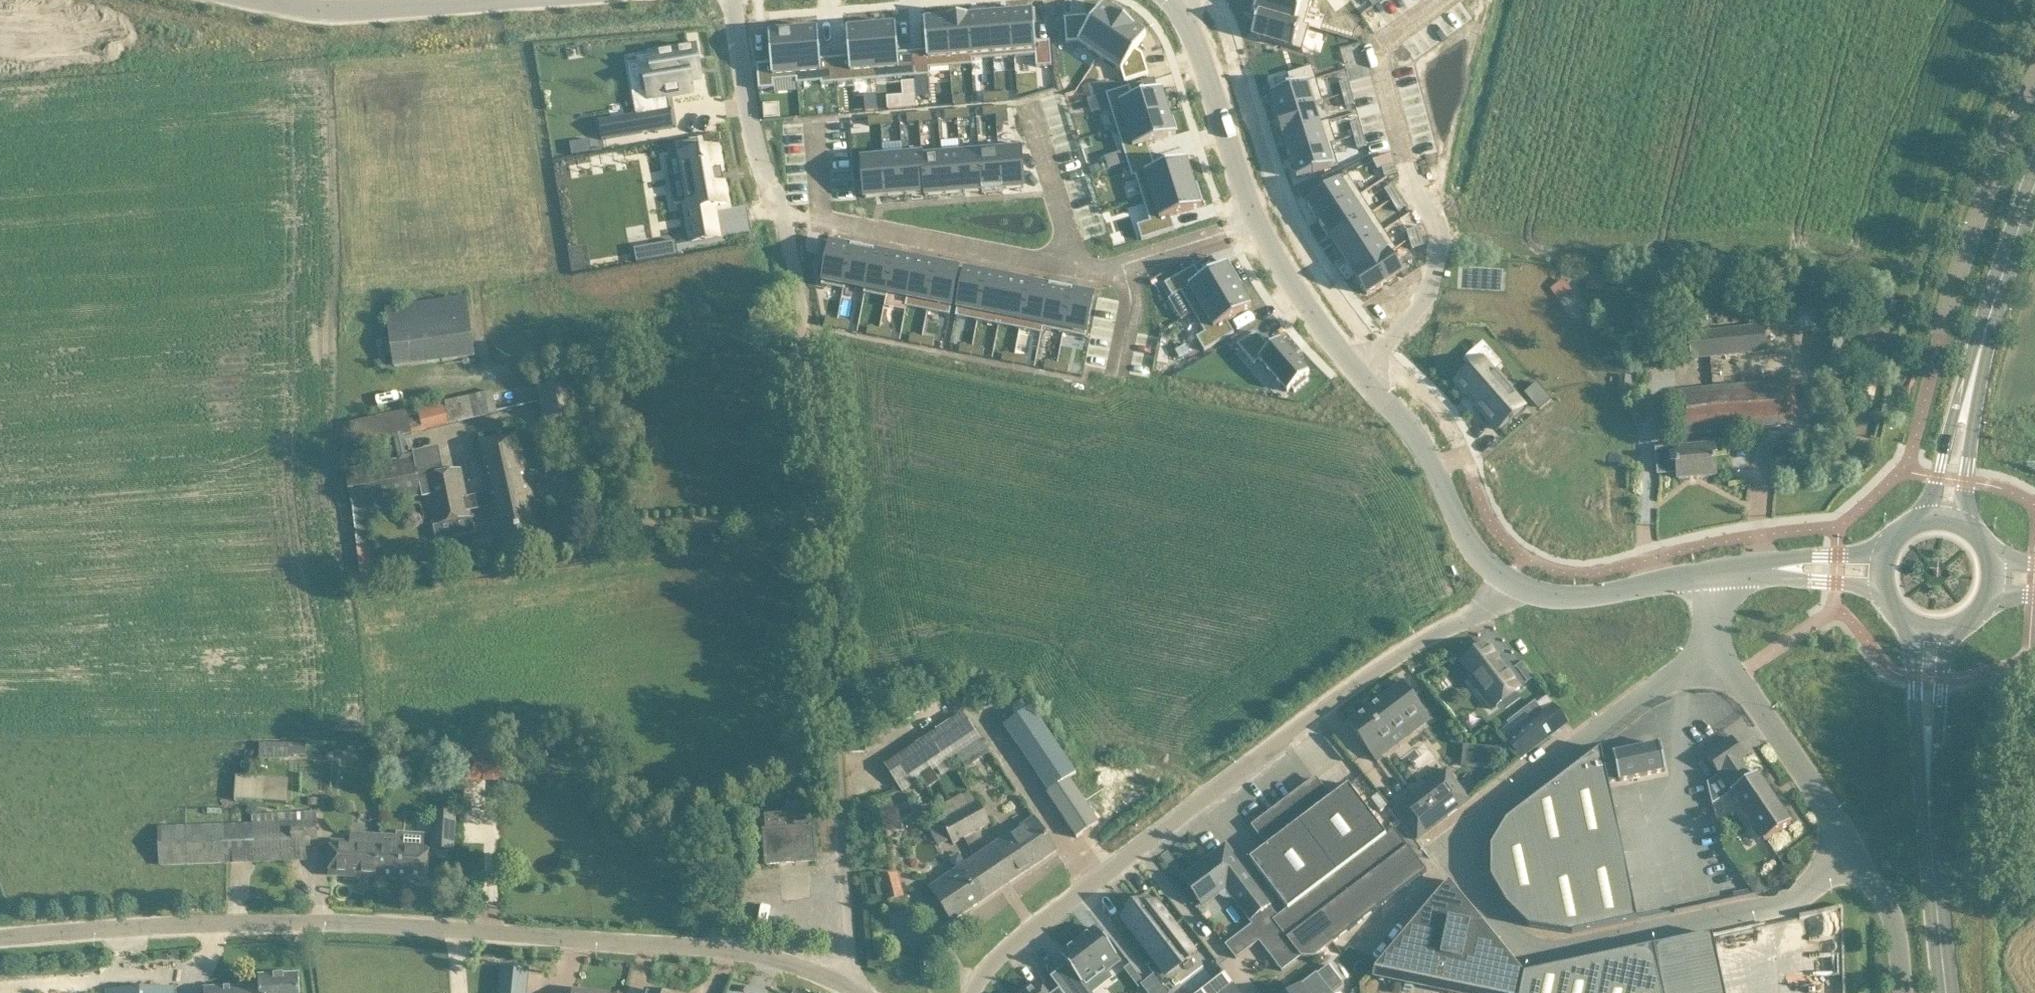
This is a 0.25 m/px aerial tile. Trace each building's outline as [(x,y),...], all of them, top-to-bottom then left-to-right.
[(1254,12),(1259,14),(1259,13),(1305,26),(1305,25),(1312,2),(1305,0),(1258,0),(1254,12)] [(1086,17),(1064,18),(1066,43),(1078,43),(1100,57),(1124,20),(1103,6),(1092,21),(1086,17)] [(1034,11),(1011,13),(1015,57),(1036,56),(1037,68),(1052,66),(1050,41),(1036,42),(1034,11)] [(1011,13),(990,15),(993,59),(1015,57),(1011,13)] [(1259,14),(1252,37),(1302,51),(1310,26),(1305,25),(1305,26),(1259,13),(1259,14)] [(990,15),(968,17),(972,61),(973,61),(993,59),(990,15)] [(968,17),(946,18),(950,67),(973,65),(973,61),(972,61),(968,17)] [(926,51),(912,52),(915,77),(930,76),(929,69),(950,67),(946,18),(924,20),(926,51)] [(1124,20),(1100,57),(1121,72),(1125,83),(1149,75),(1143,55),(1136,50),(1146,35),(1124,20)] [(896,25),(871,27),(876,80),(915,77),(912,52),(899,54),(896,25)] [(849,57),(835,59),(837,84),(876,80),(871,27),(846,29),(849,57)] [(818,29),(793,31),(797,80),(798,84),(821,82),(821,85),(837,84),(835,59),(821,60),(818,29)] [(771,64),(757,65),(759,90),(774,88),(775,94),(797,92),(797,84),(798,84),(797,80),(793,31),(769,33),(771,64)] [(638,114),(599,120),(602,140),(674,128),(673,127),(672,127),(667,97),(693,92),(691,81),(701,79),(696,47),(650,55),(650,56),(652,67),(644,68),(650,100),(650,99),(652,111),(638,114)] [(1312,67),(1287,75),(1292,88),(1316,80),(1312,67)] [(1069,77),(1061,80),(1064,89),(1072,87),(1069,77)] [(1287,89),(1271,94),(1277,115),(1277,116),(1314,104),(1314,105),(1323,103),(1316,80),(1292,88),(1291,88),(1291,87),(1286,89),(1287,89)] [(1349,80),(1339,83),(1343,95),(1353,93),(1349,80)] [(915,84),(901,85),(902,98),(886,100),(887,112),(917,110),(916,101),(915,84)] [(1130,87),(1106,94),(1117,129),(1169,112),(1162,90),(1134,99),(1130,87)] [(1008,93),(996,94),(997,102),(1008,101),(1008,93)] [(1353,93),(1343,95),(1346,108),(1356,105),(1353,93)] [(996,94),(984,95),(985,103),(997,102),(996,94)] [(965,97),(953,98),(953,106),(966,105),(965,97)] [(876,98),(864,99),(865,114),(877,113),(876,98)] [(1277,115),(1276,115),(1283,138),(1284,137),(1284,136),(1320,125),(1320,124),(1314,105),(1314,104),(1277,116),(1277,115)] [(1007,107),(996,108),(996,116),(1008,115),(1007,107)] [(996,108),(984,109),(984,117),(996,116),(996,108)] [(969,110),(957,111),(958,119),(970,118),(969,110)] [(957,111),(945,112),(946,120),(958,119),(957,111)] [(1169,112),(1117,129),(1128,164),(1152,157),(1148,144),(1176,135),(1169,112)] [(931,113),(919,114),(920,122),(932,121),(931,113)] [(919,114),(907,115),(908,123),(920,122),(919,114)] [(892,116),(881,117),(881,125),(893,124),(892,116)] [(881,117),(869,118),(869,126),(881,125),(881,117)] [(1320,125),(1284,136),(1284,137),(1290,157),(1331,144),(1332,145),(1336,144),(1329,121),(1320,124),(1320,125)] [(1361,122),(1351,124),(1354,137),(1364,134),(1361,122)] [(1364,134),(1354,137),(1358,150),(1367,147),(1364,134)] [(589,140),(570,143),(572,156),(591,153),(589,140)] [(699,140),(680,143),(682,155),(681,155),(681,156),(689,202),(685,203),(688,217),(692,241),(718,237),(713,207),(726,204),(723,183),(724,182),(721,182),(719,172),(722,172),(722,171),(721,171),(717,149),(700,152),(699,140)] [(1331,144),(1290,157),(1297,179),(1313,174),(1318,173),(1318,172),(1338,166),(1332,145),(1331,144)] [(1021,145),(999,147),(1002,191),(1003,191),(1003,189),(1024,188),(1021,145)] [(999,147),(979,148),(983,192),(1002,191),(999,147)] [(979,148),(960,150),(961,155),(964,193),(982,191),(982,192),(983,192),(979,148)] [(922,150),(903,152),(903,157),(906,195),(924,193),(925,196),(922,153),(922,150)] [(923,153),(922,153),(925,196),(945,194),(942,156),(941,151),(923,153)] [(884,153),(861,155),(865,198),(887,196),(884,158),(884,153)] [(961,155),(942,156),(945,194),(964,193),(961,155)] [(903,157),(884,158),(887,196),(906,195),(903,157)] [(1152,157),(1128,164),(1132,178),(1136,177),(1143,199),(1194,183),(1187,160),(1156,169),(1152,157)] [(1395,165),(1382,168),(1385,178),(1397,174),(1395,165)] [(1348,176),(1306,203),(1319,222),(1361,195),(1348,176)] [(1150,222),(1137,226),(1142,241),(1175,230),(1171,217),(1202,207),(1200,202),(1202,202),(1197,184),(1195,185),(1194,183),(1143,199),(1150,222)] [(1393,184),(1385,190),(1391,201),(1400,196),(1393,184)] [(1361,195),(1319,222),(1331,241),(1333,240),(1332,239),(1372,213),(1361,195)] [(1400,196),(1391,201),(1398,212),(1407,207),(1400,196)] [(1372,213),(1332,239),(1333,240),(1344,257),(1384,231),(1372,213)] [(1419,227),(1407,231),(1410,240),(1422,237),(1419,227)] [(1384,231),(1344,257),(1355,275),(1356,275),(1389,254),(1389,255),(1397,250),(1384,231)] [(1422,237),(1410,240),(1412,250),(1425,246),(1422,237)] [(676,241),(650,246),(652,261),(679,256),(676,241)] [(830,244),(822,286),(844,290),(845,286),(852,247),(851,247),(851,248),(830,244)] [(852,247),(845,286),(846,286),(865,290),(866,290),(874,251),(852,247)] [(866,290),(865,294),(886,299),(887,294),(895,256),(874,252),(875,251),(874,251),(866,290)] [(1355,275),(1354,275),(1367,295),(1401,273),(1389,255),(1389,254),(1356,275),(1355,275)] [(895,256),(887,294),(888,294),(907,298),(908,298),(916,261),(895,256)] [(908,298),(906,308),(928,312),(937,265),(916,261),(908,298)] [(1195,266),(1165,284),(1173,297),(1181,292),(1193,313),(1239,285),(1238,284),(1240,283),(1231,267),(1229,268),(1227,264),(1202,278),(1195,266)] [(937,265),(928,312),(950,316),(959,269),(937,265)] [(965,270),(956,317),(978,322),(987,275),(965,270)] [(987,275),(978,322),(999,326),(1008,279),(987,275)] [(1008,279),(999,326),(1020,330),(1030,283),(1008,279)] [(1564,279),(1550,289),(1558,300),(1571,291),(1564,279)] [(1030,283),(1020,330),(1041,334),(1042,330),(1051,286),(1050,286),(1050,287),(1030,283)] [(1239,285),(1193,313),(1205,333),(1197,338),(1204,351),(1234,334),(1227,322),(1252,307),(1239,285)] [(1051,286),(1042,330),(1043,330),(1064,334),(1072,290),(1051,286)] [(1072,290),(1064,334),(1086,338),(1094,296),(1073,292),(1073,291),(1072,290)] [(381,368),(395,366),(473,355),(465,296),(386,308),(391,339),(377,341),(381,368)] [(826,318),(825,326),(836,329),(838,321),(826,318)] [(838,321),(836,329),(848,331),(850,323),(838,321)] [(869,327),(867,335),(879,337),(880,329),(869,327)] [(1688,335),(1691,359),(1765,351),(1763,327),(1688,335)] [(880,329),(879,337),(891,339),(892,331),(880,329)] [(1257,333),(1237,345),(1254,365),(1260,360),(1288,393),(1291,389),(1295,393),(1309,381),(1305,377),(1309,374),(1280,340),(1271,349),(1257,333)] [(911,335),(909,343),(921,345),(923,337),(911,335)] [(923,337),(921,345),(933,348),(935,340),(923,337)] [(961,345),(960,353),(971,355),(973,347),(961,345)] [(973,347),(971,355),(983,357),(985,349),(973,347)] [(1003,353),(1002,361),(1014,364),(1015,356),(1003,353)] [(1015,356),(1014,364),(1026,366),(1027,358),(1015,356)] [(1172,366),(1167,362),(1157,360),(1154,373),(1170,376),(1172,366)] [(1482,360),(1456,382),(1498,430),(1524,408),(1482,360)] [(1046,362),(1044,370),(1056,372),(1058,364),(1046,362)] [(1058,364),(1056,372),(1068,374),(1070,366),(1058,364)] [(1794,381),(1715,389),(1719,431),(1799,422),(1794,381)] [(547,427),(576,421),(578,421),(571,383),(539,388),(547,427)] [(1551,399),(1537,383),(1525,394),(1539,410),(1551,399)] [(419,430),(498,411),(493,389),(414,407),(419,430)] [(1682,435),(1719,431),(1715,389),(1678,394),(1682,435)] [(543,545),(531,490),(519,435),(477,444),(502,555),(543,545)] [(1716,475),(1713,445),(1657,450),(1659,474),(1677,472),(1678,479),(1716,475)] [(415,458),(347,473),(358,521),(402,512),(399,501),(424,496),(415,458)] [(470,518),(467,501),(460,470),(427,477),(438,525),(470,518)] [(494,538),(473,542),(477,559),(497,555),(494,538)] [(1487,643),(1462,662),(1472,675),(1468,678),(1482,696),(1490,690),(1499,703),(1496,705),(1497,706),(1524,685),(1511,666),(1507,669),(1487,643)] [(1403,682),(1347,724),(1369,753),(1403,727),(1409,736),(1431,720),(1403,682)] [(1076,838),(1093,827),(1098,823),(1068,779),(1076,774),(1031,707),(1005,725),(1049,792),(1046,794),(1076,838)] [(1510,726),(1500,734),(1519,759),(1548,737),(1526,708),(1507,722),(1510,726)] [(940,781),(933,770),(980,738),(963,714),(885,767),(902,791),(921,778),(927,789),(940,781)] [(1791,824),(1757,774),(1752,778),(1741,762),(1746,758),(1732,737),(1706,755),(1719,775),(1707,783),(1712,804),(1714,804),(1731,792),(1755,828),(1753,829),(1759,839),(1762,838),(1765,842),(1791,824)] [(290,759),(290,744),(260,743),(260,759),(290,759)] [(506,744),(473,744),(473,753),(466,753),(465,781),(506,781),(506,744)] [(1572,934),(1638,920),(1609,782),(1619,780),(1619,782),(1666,772),(1660,745),(1613,754),(1614,756),(1603,758),(1601,748),(1506,820),(1491,846),(1491,877),(1506,905),(1529,927),(1572,934)] [(1394,809),(1417,840),(1470,800),(1447,769),(1394,809)] [(263,800),(265,778),(237,776),(235,799),(263,800)] [(1330,799),(1316,780),(1285,803),(1338,873),(1374,845),(1387,836),(1386,835),(1349,785),(1330,799)] [(991,824),(978,802),(941,823),(954,845),(991,824)] [(1288,910),(1338,873),(1285,803),(1254,826),(1268,846),(1250,859),(1287,909),(1288,910)] [(161,865),(287,860),(307,860),(306,841),(317,840),(316,812),(305,813),(305,824),(159,829),(161,865)] [(434,813),(432,837),(431,850),(453,852),(456,814),(434,813)] [(811,827),(810,822),(809,813),(767,816),(768,830),(764,831),(767,865),(768,865),(796,863),(815,861),(815,862),(817,861),(814,827),(811,827)] [(991,847),(1014,880),(1056,851),(1034,818),(991,847)] [(1291,944),(1272,958),(1282,971),(1301,957),(1314,957),(1326,948),(1346,934),(1419,878),(1427,872),(1395,828),(1386,835),(1387,836),(1374,845),(1338,873),(1288,910),(1287,909),(1278,916),(1273,920),(1278,927),(1291,944)] [(330,874),(378,877),(380,837),(352,835),(352,844),(332,843),(330,874)] [(398,838),(380,837),(378,877),(426,879),(428,850),(398,847),(398,838)] [(1014,880),(991,847),(930,888),(953,921),(1014,880)] [(1208,861),(1184,879),(1204,905),(1219,893),(1220,895),(1221,897),(1223,898),(1225,899),(1226,900),(1228,901),(1231,901),(1233,901),(1235,900),(1237,900),(1242,907),(1243,908),(1251,919),(1252,920),(1255,924),(1242,934),(1241,933),(1240,934),(1240,935),(1227,945),(1227,944),(1225,945),(1236,959),(1259,941),(1278,927),(1273,920),(1278,916),(1270,906),(1230,852),(1227,848),(1226,847),(1225,848),(1214,856),(1213,857),(1208,861)] [(888,901),(904,898),(897,874),(881,877),(888,901)] [(1448,881),(1374,970),(1487,992),(1520,992),(1524,974),(1448,881)] [(1152,906),(1147,900),(1123,918),(1166,974),(1194,952),(1156,903),(1152,906)] [(1051,977),(1059,989),(1062,992),(1092,992),(1084,982),(1103,968),(1107,973),(1109,972),(1122,962),(1095,928),(1060,956),(1067,965),(1051,977)] [(1653,947),(1524,974),(1520,992),(1663,992),(1653,947)] [(921,963),(923,980),(934,979),(932,962),(921,963)] [(1317,973),(1290,992),(1332,992),(1343,984),(1329,965),(1318,974),(1317,973)] [(483,986),(483,992),(526,992),(528,971),(485,966),(483,986)] [(300,975),(259,977),(260,986),(205,989),(205,992),(300,992),(300,975)] [(1097,992),(1100,992),(1114,986),(1108,976),(1092,984),(1097,992)] [(1037,982),(1022,992),(1045,992),(1037,982)]
